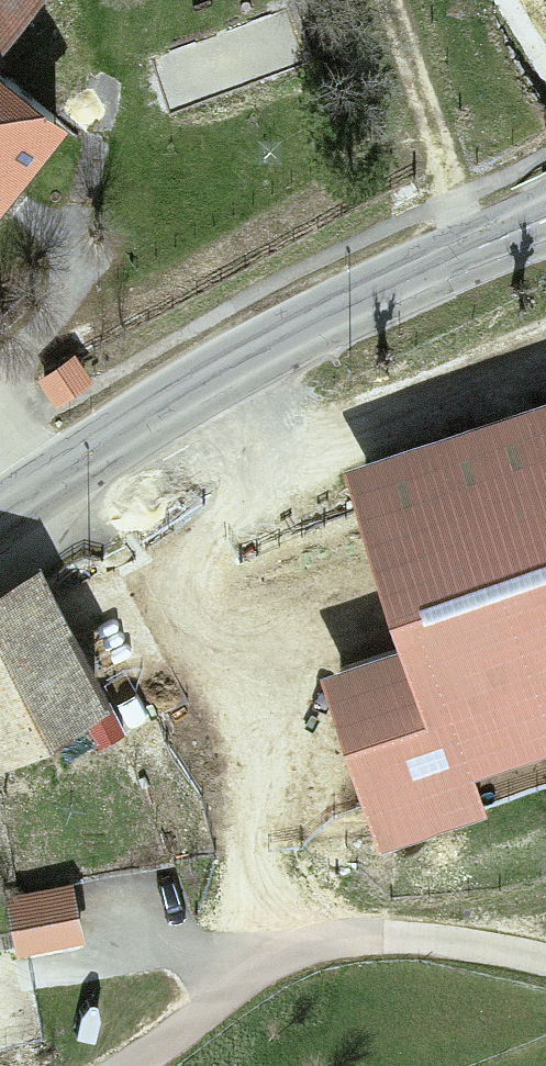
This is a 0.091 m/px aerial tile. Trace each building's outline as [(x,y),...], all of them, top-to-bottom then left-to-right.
[(6,57),(51,0),(0,0),(0,52),(6,57)] [(62,138),(0,83),(0,208),(62,138)] [(352,497),(408,664),(331,689),(385,850),(486,816),(475,783),(545,759),(545,433),(352,497)] [(106,727),(55,593),(0,613),(0,767),(106,727)] [(77,895),(15,910),(26,956),(88,942),(77,895)]
